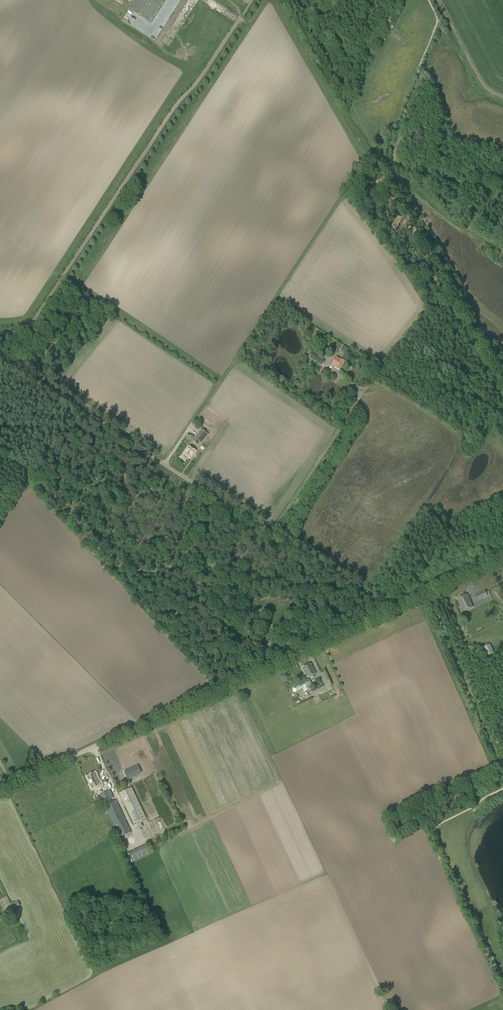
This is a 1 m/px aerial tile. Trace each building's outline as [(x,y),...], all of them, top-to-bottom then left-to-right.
[(129,9),(150,23),(165,0),(135,0),(129,9)] [(344,355),(348,348),(342,345),(338,352),(344,355)] [(322,366),(325,361),(316,355),(313,360),(322,366)] [(340,370),(345,362),(337,356),(331,365),(340,370)] [(198,445),(207,434),(201,429),(192,441),(198,445)] [(191,460),(197,451),(189,446),(183,455),(191,460)] [(486,592),(485,591),(476,595),(478,600),(490,595),(489,591),(486,592)] [(463,612),(473,607),(467,594),(457,599),(463,612)] [(274,652),(277,650),(271,642),(268,644),(274,652)] [(487,655),(494,652),(490,644),(484,647),(487,655)] [(314,677),(313,675),(316,674),(311,664),(303,667),(307,678),(310,676),(311,679),(314,677)] [(304,683),(294,687),(296,691),(303,689),(305,692),(308,691),(308,690),(311,688),(310,685),(311,685),(309,681),(305,683),(304,683)] [(126,769),(129,776),(140,771),(137,764),(126,769)] [(99,780),(96,773),(88,777),(91,784),(94,782),(96,786),(102,783),(100,779),(99,780)] [(134,824),(146,818),(131,788),(119,793),(134,824)] [(112,802),(111,799),(114,797),(111,790),(100,795),(120,837),(132,832),(117,800),(112,802)] [(132,863),(150,854),(146,845),(128,854),(132,863)] [(13,909),(20,906),(18,901),(10,904),(13,909)]
